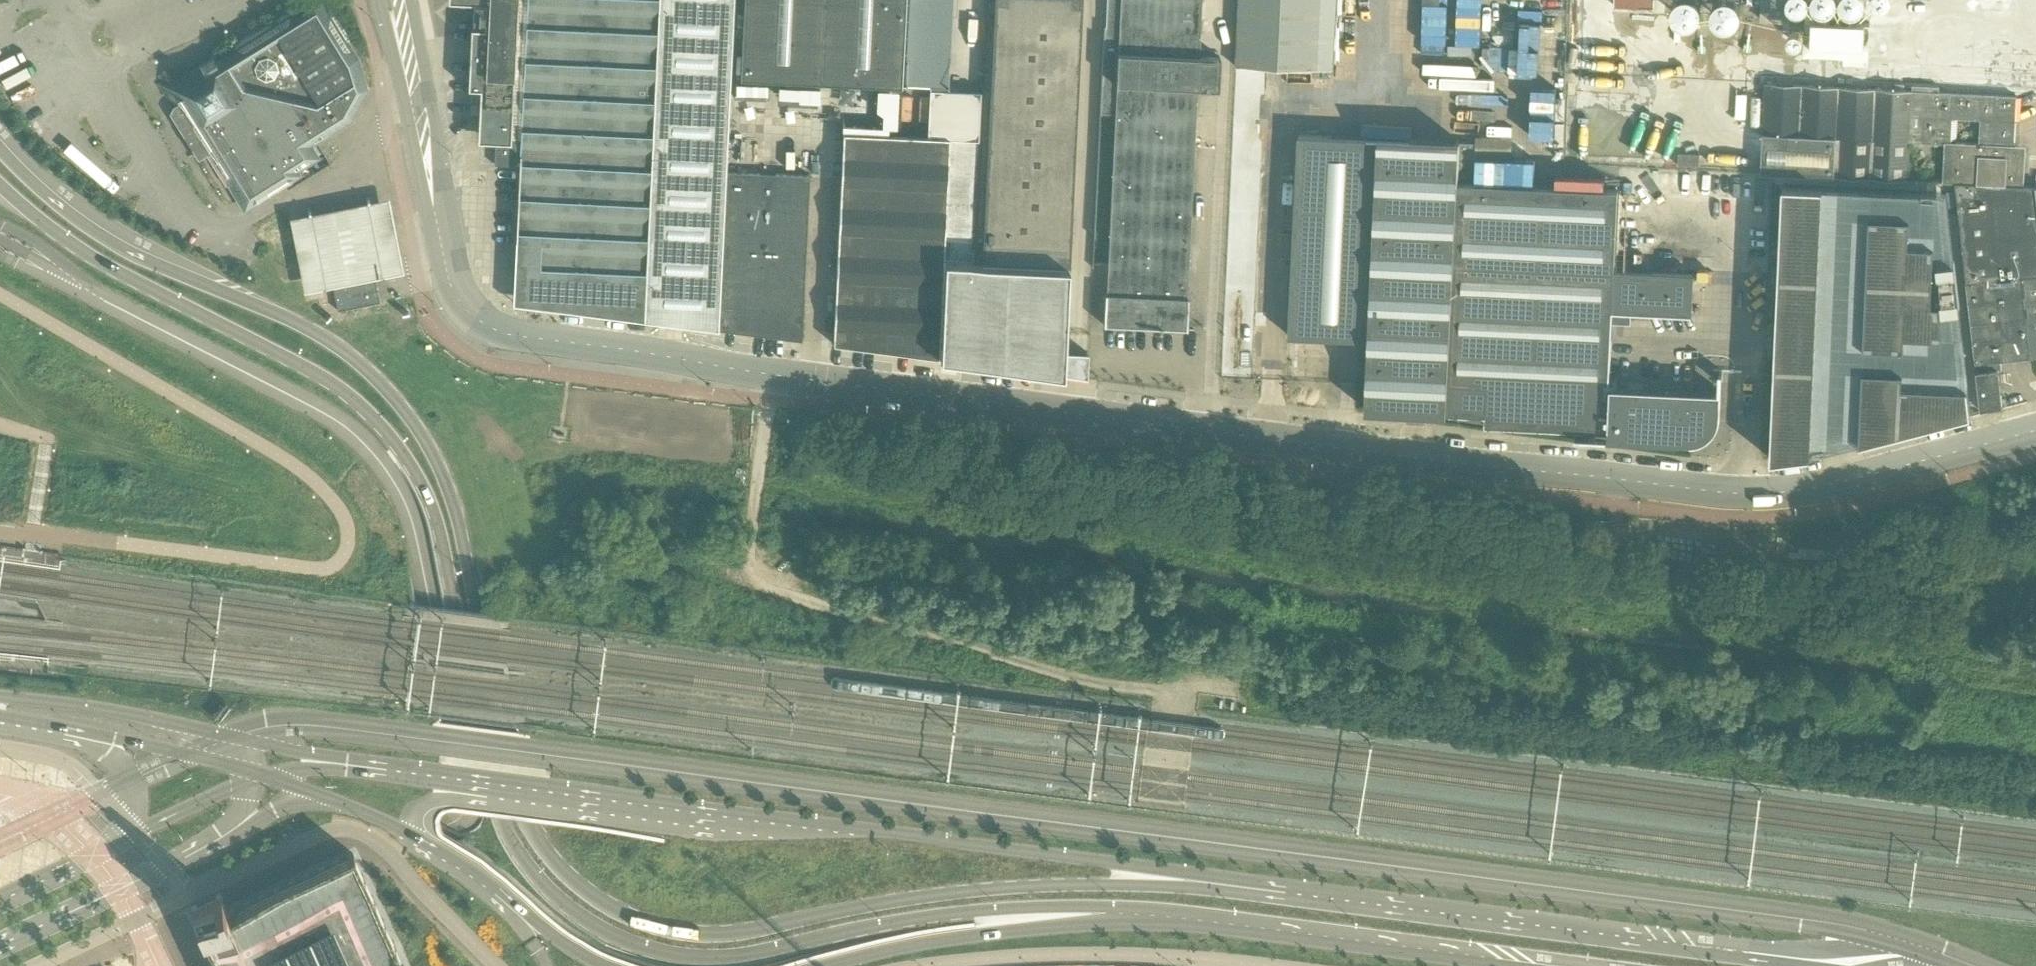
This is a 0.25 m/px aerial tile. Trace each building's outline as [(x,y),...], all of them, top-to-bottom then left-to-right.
[(239,196),(245,206),(289,179),(287,175),(294,170),(291,165),(306,156),(302,148),(350,119),(366,88),(356,57),(353,51),(352,51),(346,40),(349,38),(332,10),(328,12),(324,5),(321,0),(310,0),(292,11),(290,8),(231,44),(233,48),(215,59),(213,56),(200,64),(202,67),(193,73),(192,72),(169,86),(179,103),(173,106),(187,128),(188,129),(189,130),(190,130),(191,130),(192,130),(191,132),(191,135),(192,139),(195,142),(198,143),(202,142),(205,138),(206,138),(206,140),(206,142),(207,144),(211,151),(208,153),(227,185),(231,183),(239,196)] [(725,171),(731,0),(448,0),(448,1),(478,2),(479,2),(485,2),(485,3),(484,11),(484,19),(484,22),(483,27),(478,27),(477,27),(470,26),(470,30),(467,87),(471,88),(475,88),(480,88),(479,113),(477,140),(495,140),(494,158),(725,171)] [(902,86),(906,0),(744,0),(740,78),(902,86)] [(968,361),(1044,372),(1049,371),(1054,370),(1058,367),(1061,363),(1063,359),(1064,354),(1064,352),(1070,353),(1071,338),(1065,338),(1068,265),(1068,264),(1069,256),(1070,235),(1079,24),(1081,0),(985,0),(981,91),(973,261),(972,290),(968,361)] [(1105,25),(1100,114),(1101,114),(1101,113),(1114,114),(1106,293),(1105,293),(1103,324),(1104,324),(1104,323),(1185,327),(1185,328),(1186,328),(1187,297),(1186,297),(1196,87),(1218,88),(1219,56),(1198,55),(1200,0),(1106,0),(1105,25)] [(1234,65),(1332,70),(1336,0),(1237,0),(1234,65)] [(1699,4),(1699,0),(1671,0),(1671,3),(1671,6),(1672,10),(1675,14),(1679,17),(1684,18),(1690,17),(1695,14),(1698,10),(1699,4)] [(1738,6),(1737,0),(1710,0),(1709,6),(1710,12),(1713,15),(1718,19),(1723,20),(1728,20),(1734,17),(1737,12),(1738,6)] [(1807,21),(1807,0),(1805,0),(1762,0),(1761,19),(1807,21)] [(1866,15),(1813,13),(1812,48),(1865,50),(1866,15)] [(1521,44),(1453,41),(1454,21),(1430,20),(1430,39),(1423,39),(1422,65),(1520,68),(1521,44)] [(768,82),(740,81),(739,95),(767,96),(768,82)] [(1951,144),(1952,118),(1979,119),(1978,145),(2014,147),(2017,96),(1939,92),(1939,86),(1913,85),(1913,91),(1766,84),(1761,173),(1907,180),(1909,142),(1951,144)] [(470,113),(479,113),(480,88),(475,88),(471,88),(470,113)] [(837,263),(836,290),(833,343),(939,357),(968,361),(972,290),(973,261),(981,91),(929,89),(927,137),(843,133),(837,263)] [(1299,134),(1289,335),(1289,336),(1369,340),(1366,409),(1485,415),(1485,426),(1608,431),(1608,438),(1691,442),(1691,434),(1694,434),(1697,433),(1699,432),(1701,431),(1702,432),(1704,433),(1705,433),(1706,433),(1707,432),(1708,431),(1709,430),(1710,429),(1710,428),(1710,427),(1709,426),(1709,425),(1710,422),(1711,420),(1712,417),(1712,415),(1721,415),(1722,391),(1609,386),(1612,320),(1631,320),(1631,312),(1692,315),(1694,274),(1614,270),(1618,189),(1474,183),(1474,168),(1459,167),(1460,142),(1379,138),(1299,134)] [(1976,363),(2001,360),(2031,357),(2035,356),(2035,185),(2028,185),(2019,184),(2021,147),(2014,147),(1978,145),(1951,144),(1949,182),(1955,182),(1975,362),(1976,362),(1976,363)] [(1678,165),(1699,166),(1700,154),(1678,153),(1678,165)] [(720,329),(725,171),(494,158),(494,164),(519,165),(516,240),(539,241),(536,306),(644,320),(718,329),(720,329)] [(725,171),(720,329),(800,339),(800,340),(801,340),(809,175),(725,171)] [(1811,454),(1823,186),(1783,184),(1771,459),(1811,454)] [(290,216),(306,290),(407,270),(392,195),(290,216)] [(1866,305),(1864,343),(1905,346),(1905,332),(1943,334),(1943,327),(1941,300),(1933,300),(1935,243),(1910,241),(1911,215),(1870,214),(1866,305)] [(380,302),(374,270),(331,278),(338,310),(380,302)] [(2001,360),(1976,363),(1977,371),(1976,371),(1981,409),(2003,405),(1999,370),(2002,369),(2001,360)] [(1968,385),(1903,382),(1904,369),(1863,367),(1860,441),(1892,433),(1971,412),(1968,385)] [(404,965),(405,964),(403,961),(394,943),(395,943),(393,939),(392,939),(384,921),(385,921),(383,917),(382,918),(374,899),(375,899),(373,895),(372,896),(364,878),(364,877),(363,874),(362,874),(354,857),(355,856),(353,853),(229,911),(220,893),(191,906),(219,965),(405,965),(404,965)]
